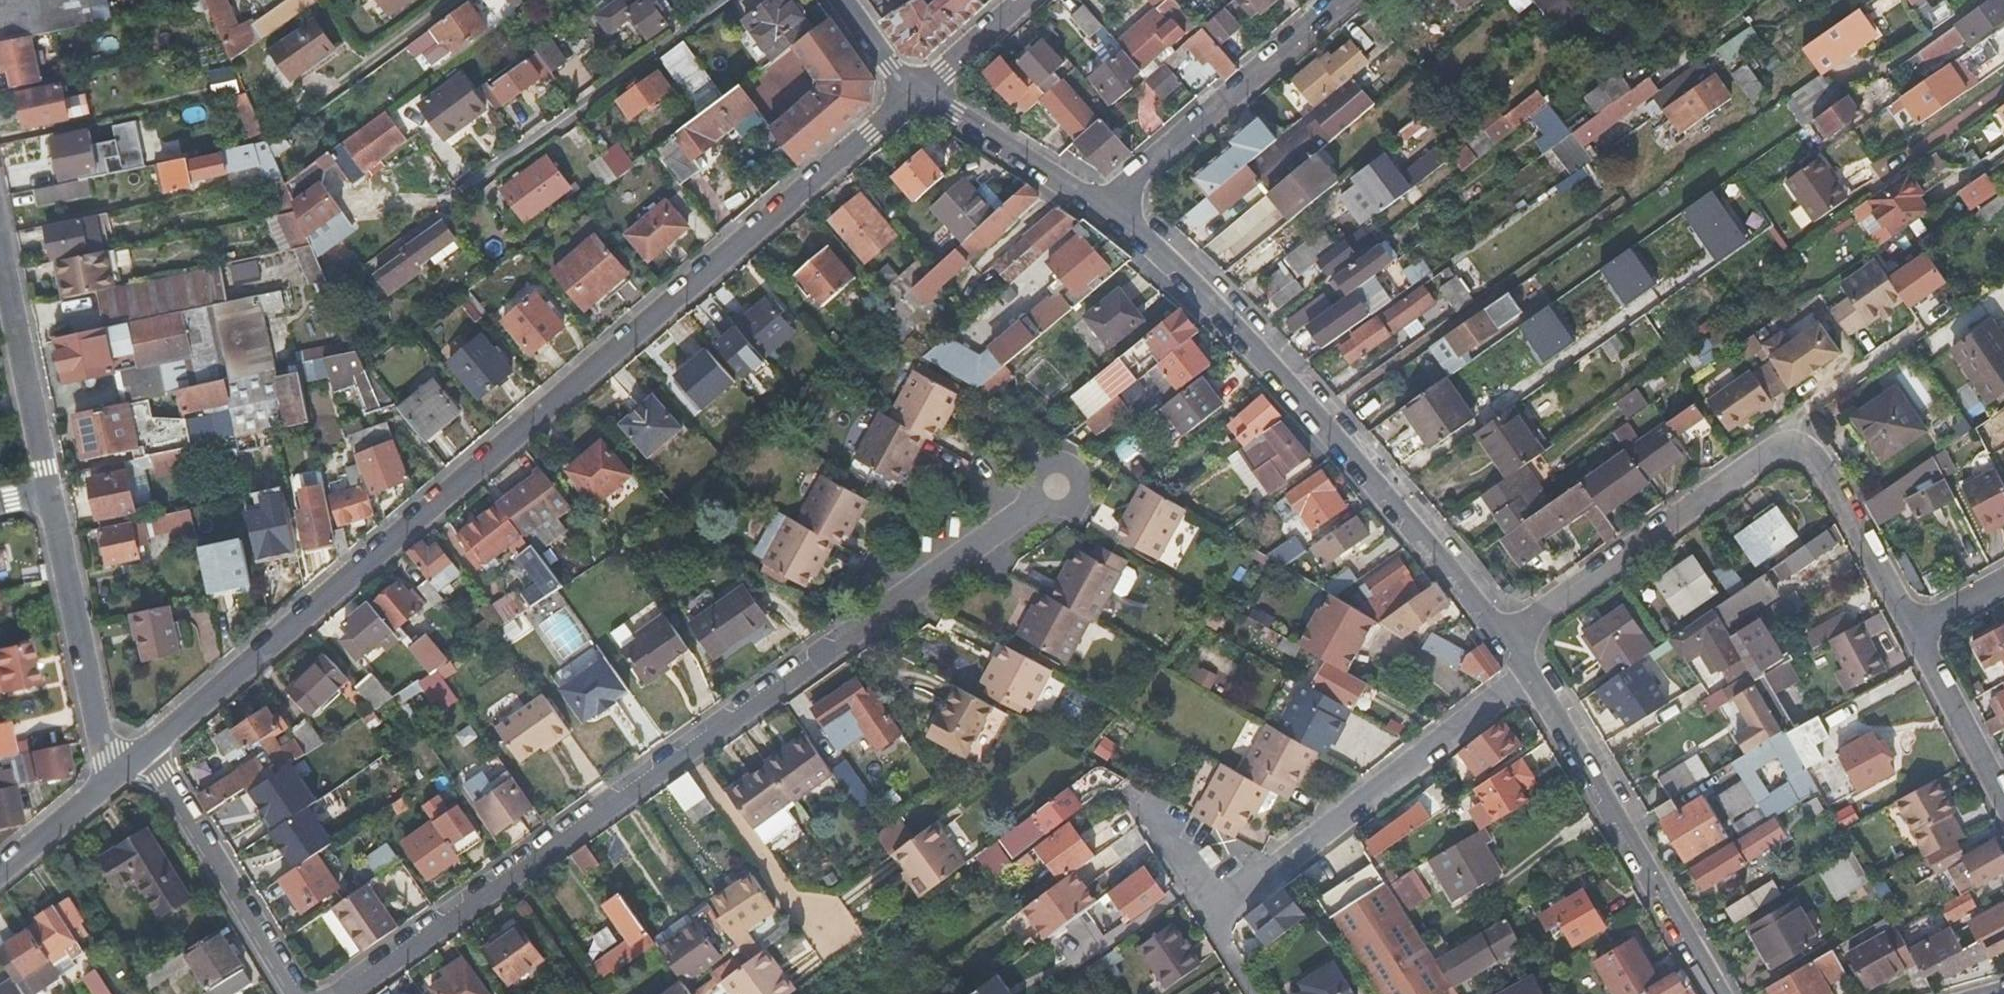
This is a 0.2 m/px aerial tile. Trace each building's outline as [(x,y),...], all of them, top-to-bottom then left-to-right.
[(51,30),(92,22),(88,0),(0,0),(0,41),(51,30)] [(209,7),(206,0),(200,0),(189,2),(191,10),(209,7)] [(223,40),(230,57),(261,36),(259,33),(254,36),(251,29),(245,16),(234,21),(225,0),(206,0),(209,7),(223,40)] [(261,36),(314,0),(286,0),(253,22),(255,26),(259,33),(261,36)] [(390,12),(407,0),(382,0),(390,12)] [(665,0),(622,0),(601,15),(611,30),(633,14),(649,38),(668,23),(665,19),(659,11),(668,5),(665,0)] [(773,62),(793,46),(813,31),(790,0),(773,0),(745,21),(773,62)] [(883,20),(909,55),(928,56),(991,0),(940,0),(931,7),(928,0),(918,0),(883,20)] [(1154,8),(1113,43),(1144,77),(1162,62),(1183,44),(1179,39),(1193,27),(1170,0),(1147,0),(1154,8)] [(1262,11),(1274,0),(1253,0),(1262,11)] [(1544,11),(1558,0),(1534,0),(1544,11)] [(1931,31),(1956,14),(1946,0),(1945,0),(1930,11),(1922,0),(1908,0),(1931,31)] [(1963,21),(1976,39),(2003,20),(2003,0),(1992,0),(1963,21)] [(485,26),(467,1),(404,47),(411,56),(434,40),(437,45),(443,41),(452,51),(485,26)] [(659,11),(665,19),(674,12),(668,5),(659,11)] [(1101,29),(1082,7),(1069,18),(1088,40),(1101,29)] [(1802,47),(1820,71),(1876,33),(1858,9),(1802,47)] [(1239,32),(1222,12),(1212,20),(1229,40),(1239,32)] [(1388,33),(1371,14),(1359,24),(1376,43),(1388,33)] [(271,47),(292,77),(325,54),(318,43),(327,35),(315,17),(271,47)] [(772,129),(800,166),(873,103),(874,80),(830,19),(813,31),(793,46),(816,79),(817,92),(772,129)] [(1200,31),(1217,51),(1229,40),(1212,20),(1200,31)] [(1956,26),(1886,74),(1903,97),(1915,89),(1931,77),(1936,74),(1933,69),(1930,71),(1926,66),(1908,78),(1905,74),(1927,59),(1930,62),(1964,38),(1956,26)] [(1,56),(4,71),(11,70),(14,86),(42,80),(35,45),(54,42),(51,30),(0,41),(0,57),(1,56)] [(1235,70),(1231,66),(1217,51),(1200,31),(1198,32),(1187,41),(1218,77),(1222,81),(1235,70)] [(1740,55),(1758,43),(1751,33),(1719,56),(1725,65),(1729,63),(1740,55)] [(1994,33),(1936,74),(1931,77),(1940,88),(1953,79),(1955,82),(1960,79),(1962,81),(2003,51),(2003,47),(1994,33)] [(537,54),(550,71),(563,62),(546,39),(534,48),(537,54)] [(1352,75),(1369,60),(1351,39),(1334,53),(1331,50),(1322,58),(1320,55),(1292,79),(1313,103),(1340,80),(1343,82),(1352,75)] [(1062,65),(1040,40),(1016,61),(1038,86),(1062,65)] [(525,55),(515,41),(498,52),(508,67),(525,55)] [(659,58),(701,116),(703,114),(724,99),(682,42),(659,58)] [(1135,71),(1120,53),(1089,79),(1110,103),(1128,88),(1122,83),(1135,71)] [(504,106),(550,71),(537,54),(491,89),(504,106)] [(1756,79),(1740,55),(1729,63),(1732,67),(1733,71),(1744,87),(1756,79)] [(1009,103),(1011,102),(1025,89),(1017,81),(1021,78),(1009,64),(1005,67),(998,60),(983,73),(1009,103)] [(1144,77),(1139,82),(1157,102),(1179,82),(1162,62),(1144,77)] [(1695,73),(1702,68),(1699,63),(1692,69),(1695,73)] [(212,95),(237,90),(231,66),(207,70),(212,95)] [(1665,108),(1709,77),(1702,68),(1695,73),(1692,69),(1654,96),(1663,109),(1665,108)] [(643,84),(636,75),(627,82),(633,91),(619,101),(632,117),(671,88),(659,72),(643,84)] [(1730,96),(1714,73),(1709,77),(1665,108),(1680,131),(1730,96)] [(438,117),(472,93),(459,74),(416,105),(429,123),(438,117)] [(1800,88),(1820,114),(1840,100),(1821,74),(1800,88)] [(1260,183),(1268,192),(1314,153),(1375,103),(1352,75),(1343,82),(1277,138),(1203,199),(1186,214),(1198,227),(1219,209),(1223,213),(1260,183)] [(1922,100),(1940,88),(1931,77),(1915,89),(1922,100)] [(1767,94),(1756,79),(1744,87),(1755,103),(1767,94)] [(1655,92),(1644,81),(1573,133),(1582,146),(1655,92)] [(1044,97),(1031,84),(1025,89),(1011,102),(1022,116),(1040,100),(1044,97)] [(1044,97),(1040,100),(1075,139),(1094,123),(1059,84),(1044,97)] [(20,94),(26,127),(89,114),(85,95),(66,100),(63,85),(20,94)] [(656,150),(679,182),(702,165),(696,158),(717,142),(714,138),(756,107),(740,86),(724,99),(703,114),(701,116),(656,150)] [(410,92),(409,90),(382,109),(384,112),(410,92)] [(244,91),(233,93),(249,134),(262,130),(245,93),(244,91)] [(1820,114),(1814,118),(1827,136),(1860,113),(1857,110),(1862,107),(1852,92),(1840,100),(1820,114)] [(483,109),(472,93),(438,117),(429,123),(441,139),(483,109)] [(1732,98),(1730,96),(1680,131),(1682,133),(1732,98)] [(382,109),(339,140),(362,173),(405,141),(384,112),(382,109)] [(1429,128),(1434,124),(1423,110),(1390,138),(1396,145),(1424,122),(1429,128)] [(1277,138),(1256,115),(1227,140),(1232,145),(1188,182),(1203,199),(1277,138)] [(1484,131),(1472,116),(1444,137),(1456,153),(1464,147),(1475,161),(1492,148),(1481,134),(1484,131)] [(92,142),(89,130),(54,137),(62,178),(79,174),(80,178),(89,176),(109,172),(106,157),(120,154),(123,169),(146,164),(137,120),(114,125),(116,137),(92,142)] [(1103,175),(1127,155),(1096,121),(1094,123),(1075,139),(1073,141),(1103,175)] [(283,133),(268,144),(269,145),(274,152),(288,142),(283,133)] [(1582,146),(1573,133),(1566,138),(1551,149),(1570,174),(1592,158),(1582,146)] [(253,141),(261,178),(281,174),(269,145),(268,144),(266,139),(253,141)] [(339,140),(283,180),(296,210),(311,245),(312,247),(323,239),(326,243),(341,233),(337,228),(347,220),(320,183),(323,168),(333,162),(348,182),(362,173),(339,140)] [(601,156),(617,179),(635,166),(619,144),(601,156)] [(1464,147),(1456,153),(1447,160),(1458,174),(1475,161),(1464,147)] [(946,176),(924,150),(895,176),(917,201),(946,176)] [(1939,150),(1933,155),(1943,171),(1950,166),(1939,150)] [(187,155),(160,161),(166,188),(193,183),(192,179),(225,173),(221,152),(188,159),(187,155)] [(1268,192),(1291,220),(1338,182),(1314,153),(1268,192)] [(1847,196),(1819,156),(1785,180),(1814,220),(1847,196)] [(1378,213),(1408,190),(1382,157),(1352,180),(1356,185),(1378,213)] [(517,213),(529,229),(547,215),(542,209),(568,189),(546,158),(501,190),(517,213)] [(1895,234),(1907,226),(1930,210),(1920,197),(1915,189),(1922,185),(1911,170),(1869,199),(1877,208),(1887,224),(1895,234)] [(1984,174),(1959,190),(1970,207),(1995,191),(1984,174)] [(80,178),(36,187),(40,203),(93,191),(89,176),(80,178)] [(996,213),(965,180),(934,207),(965,241),(974,233),(996,213)] [(1039,197),(1028,184),(996,213),(974,233),(986,246),(988,249),(1006,232),(1004,229),(1039,197)] [(1362,226),(1378,213),(1356,185),(1339,199),(1361,227),(1362,226)] [(1915,189),(1920,197),(1927,192),(1922,185),(1915,189)] [(1716,189),(1683,210),(1715,262),(1748,241),(1716,189)] [(897,236),(862,194),(831,220),(867,262),(897,236)] [(650,259),(688,226),(667,201),(628,233),(650,259)] [(902,214),(894,204),(886,211),(894,221),(902,214)] [(1082,222),(1060,207),(993,265),(1010,285),(1074,228),(1082,222)] [(1884,227),(1887,224),(1877,208),(1873,211),(1884,227)] [(515,239),(529,229),(517,213),(503,223),(515,239)] [(81,216),(46,223),(53,260),(59,259),(89,253),(85,233),(81,216)] [(1082,222),(1074,228),(1080,235),(1081,236),(1093,225),(1085,219),(1082,222)] [(400,289),(421,273),(417,269),(454,241),(441,223),(404,251),(406,255),(386,270),(400,289)] [(1134,258),(1093,225),(1081,236),(1080,235),(1049,260),(1074,288),(1056,303),(1052,298),(991,348),(1006,365),(1134,258)] [(1318,261),(1330,275),(1374,240),(1362,226),(1361,227),(1337,246),(1318,261)] [(1336,244),(1324,230),(1285,260),(1297,275),(1336,244)] [(91,231),(85,233),(89,253),(102,250),(98,235),(93,236),(91,231)] [(969,262),(986,246),(974,233),(965,241),(957,248),(969,261),(969,262)] [(554,272),(586,309),(628,274),(598,236),(554,272)] [(935,269),(908,239),(887,259),(905,277),(888,293),(896,302),(935,269)] [(317,282),(326,280),(321,268),(316,256),(312,247),(311,245),(296,248),(310,283),(317,282)] [(858,278),(829,246),(796,274),(824,307),(858,278)] [(1628,306),(1659,282),(1631,246),(1600,270),(1628,306)] [(108,249),(112,270),(119,269),(114,248),(108,249)] [(969,261),(957,248),(935,269),(896,305),(872,327),(902,344),(914,331),(912,328),(928,314),(924,308),(936,298),(932,294),(969,261)] [(63,280),(66,297),(98,290),(116,286),(112,270),(108,249),(102,250),(89,253),(59,259),(63,280)] [(1932,251),(1890,274),(1909,308),(1951,285),(1932,251)] [(316,256),(321,268),(328,265),(322,253),(316,256)] [(1379,276),(1364,258),(1337,278),(1352,296),(1379,276)] [(59,259),(53,260),(57,281),(63,280),(59,259)] [(1404,267),(1410,283),(1431,275),(1425,259),(1404,267)] [(1854,298),(1862,311),(1891,292),(1871,261),(1842,281),(1854,298)] [(116,286),(98,290),(106,328),(57,338),(66,380),(112,372),(160,362),(166,393),(181,391),(185,412),(212,407),(213,414),(186,420),(153,416),(161,453),(188,448),(236,438),(271,431),(302,424),(311,422),(301,374),(279,378),(277,372),(251,377),(235,300),(228,300),(220,264),(116,286)] [(1259,285),(1270,299),(1295,279),(1284,266),(1259,285)] [(480,273),(485,278),(490,274),(486,268),(480,273)] [(332,294),(337,306),(367,284),(359,271),(331,292),(332,294)] [(1440,286),(1449,302),(1455,311),(1471,299),(1455,275),(1440,286)] [(1295,279),(1270,299),(1279,309),(1304,290),(1295,279)] [(346,354),(358,352),(337,306),(332,294),(331,292),(326,280),(317,282),(343,344),(346,354)] [(1086,317),(1111,348),(1146,320),(1121,288),(1086,317)] [(1428,306),(1415,289),(1382,311),(1395,330),(1428,306)] [(261,308),(283,305),(280,290),(258,295),(261,308)] [(504,321),(532,354),(564,326),(537,294),(504,321)] [(1323,320),(1310,329),(1323,346),(1370,313),(1356,295),(1323,320)] [(796,331),(768,298),(737,325),(765,357),(796,331)] [(1852,319),(1862,311),(1854,298),(1843,305),(1852,319)] [(1496,299),(1430,345),(1444,365),(1461,354),(1511,319),(1496,299)] [(1520,324),(1543,363),(1576,344),(1553,305),(1520,324)] [(1785,309),(1763,325),(1779,348),(1828,315),(1822,305),(1796,323),(1785,309)] [(1292,323),(1301,336),(1310,329),(1323,320),(1313,307),(1292,323)] [(1200,332),(1181,308),(1145,338),(1075,394),(1092,416),(1120,394),(1140,379),(1136,374),(1153,360),(1157,365),(1174,352),(1190,339),(1200,332)] [(1377,315),(1352,332),(1355,336),(1341,347),(1352,362),(1390,335),(1377,315)] [(1828,315),(1779,348),(1776,350),(1783,360),(1787,364),(1838,329),(1828,315)] [(1991,320),(1953,346),(1988,400),(2003,389),(2003,339),(1991,320)] [(1747,357),(1761,347),(1751,333),(1737,343),(1747,357)] [(450,362),(480,398),(512,370),(483,336),(450,362)] [(986,359),(948,337),(924,357),(971,384),(986,359)] [(1705,364),(1720,354),(1708,337),(1693,347),(1705,364)] [(1212,365),(1190,339),(1174,352),(1157,365),(1149,371),(1170,398),(1212,365)] [(1621,352),(1611,339),(1603,344),(1613,358),(1621,352)] [(325,358),(346,354),(343,344),(297,353),(299,363),(325,358)] [(704,408),(735,381),(708,350),(677,376),(704,408)] [(1783,360),(1776,350),(1770,354),(1777,365),(1783,360)] [(395,403),(365,368),(364,366),(358,352),(346,354),(325,358),(328,369),(331,380),(350,375),(367,414),(395,403)] [(1461,354),(1444,365),(1450,373),(1453,371),(1467,362),(1461,354)] [(328,369),(325,358),(299,363),(301,374),(328,369)] [(112,372),(118,401),(148,395),(149,399),(166,395),(166,393),(160,362),(112,372)] [(1006,365),(978,388),(992,396),(1016,376),(1006,365)] [(961,395),(915,370),(890,417),(927,437),(932,440),(939,427),(949,410),(952,412),(961,395)] [(1772,399),(1752,370),(1709,400),(1729,429),(1772,399)] [(1447,376),(1403,406),(1432,448),(1475,417),(1447,376)] [(1224,405),(1201,377),(1164,407),(1187,435),(1224,405)] [(400,410),(426,442),(461,411),(435,380),(400,410)] [(1934,398),(1945,391),(1938,380),(1928,387),(1934,398)] [(1870,443),(1880,459),(1925,429),(1895,385),(1854,413),(1872,441),(1870,443)] [(1970,418),(1981,413),(1969,389),(1958,395),(1970,418)] [(1130,408),(1120,394),(1092,416),(1086,421),(1096,435),(1130,408)] [(148,395),(118,401),(118,406),(149,399),(148,395)] [(650,457),(683,428),(654,395),(621,424),(650,457)] [(1246,446),(1282,415),(1265,395),(1242,415),(1252,426),(1238,438),(1222,449),(1228,459),(1230,458),(1241,449),(1246,446)] [(134,451),(136,459),(161,453),(153,416),(149,399),(118,406),(77,415),(86,460),(134,451)] [(1712,427),(1693,400),(1666,420),(1669,423),(1662,428),(1659,424),(1657,421),(1641,433),(1643,436),(1627,447),(1648,478),(1686,450),(1676,435),(1692,423),(1702,434),(1712,427)] [(1511,473),(1522,466),(1555,443),(1541,425),(1532,431),(1514,406),(1490,422),(1479,430),(1511,473)] [(1972,428),(1987,454),(2003,445),(2003,444),(1997,430),(2003,426),(2003,409),(1990,417),(1990,416),(1972,428)] [(952,412),(949,410),(939,427),(943,429),(952,412)] [(856,459),(898,482),(904,470),(908,461),(913,463),(927,437),(890,417),(881,412),(856,459)] [(1312,456),(1281,421),(1246,446),(1241,449),(1247,457),(1270,493),(1287,482),(1283,476),(1312,456)] [(305,441),(315,440),(311,422),(302,424),(305,441)] [(350,436),(355,452),(394,436),(389,422),(350,436)] [(271,431),(236,438),(237,443),(239,452),(274,445),(271,431)] [(598,506),(634,475),(603,439),(567,470),(598,506)] [(356,456),(362,475),(367,473),(376,493),(410,477),(396,442),(356,456)] [(239,452),(237,443),(227,445),(231,470),(243,468),(239,452)] [(1648,478),(1627,447),(1581,479),(1603,512),(1649,480),(1648,478)] [(91,477),(100,527),(133,520),(136,520),(134,510),(136,510),(157,505),(149,466),(159,464),(162,476),(193,470),(188,448),(161,453),(136,459),(125,461),(127,471),(91,477)] [(1941,448),(1930,456),(1937,468),(1937,469),(1949,464),(1941,449),(1941,448)] [(1247,457),(1241,449),(1230,458),(1235,465),(1247,457)] [(340,526),(375,514),(362,475),(356,456),(356,454),(345,458),(351,477),(328,485),(340,526)] [(1881,533),(1908,518),(1899,502),(1905,499),(1915,519),(1953,498),(1943,478),(1937,469),(1937,468),(1930,456),(1902,476),(1867,499),(1863,502),(1881,533)] [(907,472),(913,463),(908,461),(904,470),(907,472)] [(1521,492),(1534,483),(1522,466),(1511,473),(1481,494),(1490,507),(1493,505),(1496,509),(1521,492)] [(2003,518),(2003,486),(1995,470),(1961,488),(1984,528),(2003,518)] [(543,471),(498,505),(511,520),(556,486),(543,471)] [(1348,507),(1324,471),(1289,495),(1313,531),(1348,507)] [(870,500),(824,475),(798,522),(835,543),(840,545),(847,533),(857,515),(860,517),(870,500)] [(1581,479),(1561,494),(1548,502),(1535,512),(1508,532),(1504,534),(1522,559),(1543,544),(1537,536),(1589,501),(1593,507),(1588,510),(1608,540),(1618,533),(1603,512),(1581,479)] [(1548,502),(1534,483),(1521,492),(1535,512),(1548,502)] [(1170,499),(1143,484),(1131,504),(1136,507),(1126,524),(1118,537),(1159,560),(1187,509),(1170,499)] [(556,486),(511,520),(522,534),(532,547),(534,546),(539,552),(564,533),(554,520),(558,517),(572,507),(556,486)] [(1535,512),(1521,492),(1496,509),(1493,511),(1508,532),(1535,512)] [(1136,507),(1131,504),(1121,521),(1126,524),(1136,507)] [(336,542),(334,533),(328,505),(298,511),(306,548),(336,542)] [(511,520),(498,505),(463,532),(458,536),(470,551),(511,520)] [(261,555),(296,548),(288,508),(253,515),(261,555)] [(1794,535),(1776,508),(1735,536),(1752,563),(1794,535)] [(767,558),(789,517),(780,512),(757,553),(767,558)] [(860,517),(857,515),(847,533),(851,535),(860,517)] [(1371,534),(1358,516),(1311,547),(1326,566),(1371,534)] [(136,520),(133,520),(134,523),(102,529),(108,562),(140,556),(135,528),(150,525),(149,517),(136,520)] [(558,517),(554,520),(564,533),(568,530),(563,523),(558,517)] [(822,568),(835,543),(798,522),(789,517),(767,558),(764,564),(806,587),(813,574),(817,565),(822,568)] [(522,534),(511,520),(470,551),(466,554),(478,569),(510,544),(520,556),(521,555),(532,547),(522,534)] [(1838,540),(1828,526),(1784,556),(1795,569),(1838,540)] [(336,542),(339,559),(349,550),(346,530),(334,533),(336,542)] [(1265,555),(1284,543),(1276,532),(1254,548),(1265,555)] [(1307,551),(1296,535),(1284,543),(1265,555),(1273,560),(1284,566),(1307,551)] [(200,548),(209,592),(248,583),(240,540),(200,548)] [(423,542),(408,553),(428,579),(437,590),(460,573),(438,544),(429,551),(423,542)] [(1101,543),(1093,556),(1123,573),(1126,566),(1129,560),(1101,543)] [(534,546),(532,547),(521,555),(542,583),(524,595),(533,606),(558,590),(564,586),(539,552),(534,546)] [(1269,567),(1273,560),(1265,555),(1254,548),(1249,556),(1269,567)] [(1066,567),(1050,596),(1092,619),(1096,621),(1112,592),(1123,573),(1093,556),(1082,550),(1076,561),(1071,569),(1066,567)] [(1909,590),(1923,585),(1911,550),(1897,555),(1909,590)] [(1717,590),(1695,556),(1656,580),(1678,614),(1717,590)] [(1071,558),(1066,567),(1071,569),(1076,561),(1071,558)] [(1400,559),(1360,587),(1369,601),(1357,609),(1377,620),(1381,623),(1423,592),(1400,559)] [(1324,577),(1300,563),(1294,572),(1319,586),(1324,577)] [(817,577),(822,568),(817,565),(813,574),(817,577)] [(1135,571),(1126,566),(1123,573),(1112,592),(1121,596),(1128,595),(1137,577),(1135,571)] [(1360,580),(1351,567),(1322,588),(1332,594),(1335,596),(1336,596),(1360,580)] [(1774,589),(1762,572),(1744,584),(1712,607),(1722,625),(1749,607),(1774,589)] [(428,579),(419,587),(435,607),(445,599),(437,590),(428,579)] [(375,604),(396,630),(394,631),(395,632),(403,640),(431,673),(437,670),(449,661),(427,634),(416,643),(401,626),(427,603),(414,588),(409,592),(400,583),(375,604)] [(1437,584),(1384,623),(1405,636),(1451,603),(1437,584)] [(764,612),(746,586),(691,623),(715,658),(747,636),(742,628),(764,612)] [(1050,596),(1045,593),(1038,606),(1029,623),(1025,621),(1017,635),(1068,662),(1092,619),(1050,596)] [(1382,623),(1381,623),(1377,620),(1357,609),(1336,596),(1335,596),(1332,594),(1323,610),(1320,608),(1318,612),(1313,613),(1308,621),(1310,626),(1300,644),(1328,660),(1348,672),(1363,646),(1368,649),(1382,623)] [(1767,627),(1803,607),(1796,594),(1760,613),(1762,617),(1767,627)] [(394,631),(370,602),(345,623),(354,634),(345,642),(360,661),(381,643),(395,632),(394,631)] [(479,642),(507,624),(492,605),(490,602),(480,610),(487,619),(470,631),(479,642)] [(170,604),(131,612),(135,632),(138,631),(143,661),(180,652),(170,604)] [(1029,623),(1038,606),(1034,604),(1025,621),(1029,623)] [(1637,661),(1651,650),(1622,605),(1586,629),(1603,656),(1599,659),(1611,677),(1637,661)] [(1722,625),(1712,607),(1669,637),(1681,655),(1702,643),(1726,684),(1748,671),(1742,661),(1729,637),(1722,625)] [(1757,620),(1749,607),(1722,625),(1729,637),(1737,632),(1757,620)] [(1275,618),(1262,611),(1257,620),(1270,628),(1275,618)] [(1880,611),(1873,615),(1882,631),(1889,627),(1880,611)] [(770,620),(764,612),(742,628),(747,636),(770,620)] [(690,649),(665,614),(637,634),(640,638),(623,651),(649,686),(666,673),(663,669),(690,649)] [(1804,637),(1811,649),(1827,641),(1849,628),(1841,615),(1804,637)] [(1873,615),(1857,624),(1849,628),(1827,641),(1843,668),(1854,687),(1884,670),(1866,640),(1882,631),(1873,615)] [(1748,671),(1754,681),(1790,662),(1785,655),(1778,659),(1757,620),(1737,632),(1751,655),(1742,661),(1748,671)] [(1973,640),(1987,666),(2003,657),(2003,624),(1973,640)] [(1273,630),(1266,626),(1263,631),(1270,635),(1273,630)] [(395,632),(381,643),(388,652),(403,640),(395,632)] [(1472,656),(1433,633),(1425,648),(1460,669),(1485,682),(1486,683),(1504,668),(1485,643),(1472,656)] [(0,650),(0,691),(38,682),(30,644),(0,650)] [(1053,671),(1008,645),(1001,658),(996,667),(992,665),(982,683),(988,686),(1026,706),(1032,710),(1053,671)] [(349,678),(327,654),(289,689),(312,713),(349,678)] [(996,667),(1001,658),(996,656),(992,665),(996,667)] [(630,690),(606,657),(562,690),(586,723),(600,713),(601,715),(618,703),(616,701),(630,690)] [(1353,710),(1368,683),(1348,672),(1328,660),(1312,686),(1352,709),(1353,710)] [(1637,661),(1611,677),(1595,687),(1621,729),(1627,725),(1649,712),(1664,702),(1637,661)] [(1216,679),(1191,665),(1185,674),(1211,688),(1216,679)] [(1846,692),(1854,687),(1843,668),(1835,673),(1846,692)] [(458,699),(437,670),(431,673),(421,680),(443,710),(458,699)] [(395,698),(373,674),(357,687),(378,709),(394,698),(395,698)] [(868,692),(859,679),(814,709),(832,736),(858,719),(880,750),(903,735),(872,690),(868,692)] [(1296,697),(1278,729),(1319,752),(1325,755),(1331,743),(1336,734),(1340,736),(1347,723),(1345,721),(1352,709),(1312,686),(1302,680),(1293,695),(1296,697)] [(1746,754),(1779,733),(1750,684),(1741,680),(1722,691),(1729,702),(1732,699),(1749,727),(1733,737),(1744,755),(1746,754)] [(423,688),(419,681),(404,691),(409,698),(423,688)] [(995,707),(958,686),(948,704),(950,705),(946,713),(944,712),(942,710),(928,736),(968,757),(995,707)] [(1022,714),(1026,706),(988,686),(984,693),(1022,714)] [(1700,700),(1708,715),(1727,704),(1719,690),(1700,700)] [(423,724),(402,693),(396,697),(418,727),(423,724)] [(571,732),(543,694),(497,728),(521,762),(542,746),(552,739),(555,743),(571,732)] [(235,730),(248,748),(260,740),(261,742),(268,753),(280,771),(307,754),(297,739),(277,752),(268,739),(273,736),(271,733),(281,727),(268,708),(235,730)] [(382,723),(374,711),(362,719),(363,719),(366,724),(371,730),(382,723)] [(1627,725),(1637,741),(1659,728),(1649,712),(1627,725)] [(1827,737),(1816,718),(1786,736),(1805,769),(1822,760),(1813,744),(1827,737)] [(366,724),(363,719),(354,725),(366,743),(370,740),(375,736),(371,730),(366,724)] [(1522,745),(1501,719),(1465,748),(1485,774),(1522,745)] [(17,754),(9,721),(0,723),(0,758),(17,754)] [(309,722),(293,732),(307,754),(307,755),(324,744),(309,722)] [(1278,794),(1289,799),(1302,775),(1307,767),(1310,768),(1319,752),(1278,729),(1269,724),(1250,759),(1248,758),(1239,773),(1270,790),(1278,794)] [(216,737),(233,761),(247,751),(231,728),(216,737)] [(1767,820),(1817,790),(1805,769),(1786,736),(1783,731),(1779,733),(1746,754),(1750,761),(1758,756),(1763,763),(1779,753),(1800,792),(1792,797),(1786,789),(1758,806),(1759,808),(1767,820)] [(830,767),(805,733),(790,743),(793,747),(768,765),(793,800),(794,801),(833,773),(830,767)] [(1878,743),(1872,733),(1837,752),(1859,791),(1895,771),(1888,760),(1894,757),(1884,740),(1878,743)] [(1335,745),(1340,736),(1336,734),(1331,743),(1335,745)] [(1118,747),(1105,738),(1097,750),(1110,759),(1118,747)] [(555,743),(552,739),(542,746),(546,750),(555,743)] [(21,753),(27,782),(70,773),(65,744),(21,753)] [(1485,774),(1465,748),(1460,752),(1480,778),(1485,774)] [(27,782),(21,753),(17,754),(0,758),(0,759),(2,773),(0,773),(0,825),(22,820),(15,785),(27,782)] [(268,753),(260,758),(272,777),(273,777),(281,772),(280,771),(268,753)] [(861,778),(845,756),(830,767),(833,773),(845,789),(861,778)] [(1523,756),(1516,761),(1531,787),(1538,782),(1523,756)] [(260,758),(200,797),(212,816),(223,809),(221,805),(246,788),(249,792),(258,786),(263,783),(272,777),(260,758)] [(1509,767),(1476,788),(1484,802),(1471,810),(1482,829),(1530,800),(1524,791),(1531,787),(1516,761),(1509,767)] [(1454,771),(1447,762),(1433,773),(1439,781),(1440,782),(1454,771)] [(1673,798),(1694,785),(1681,764),(1657,779),(1670,800),(1673,798)] [(742,780),(727,791),(754,828),(793,800),(768,765),(752,776),(744,782),(742,780)] [(1194,815),(1235,838),(1242,825),(1245,826),(1253,812),(1258,804),(1261,806),(1270,790),(1239,773),(1224,765),(1202,803),(1201,802),(1194,815)] [(1068,788),(1002,838),(1016,857),(1047,833),(1083,806),(1079,801),(1090,793),(1095,791),(1104,787),(1114,790),(1127,779),(1105,767),(1095,769),(1068,788)] [(1310,768),(1307,767),(1302,775),(1305,777),(1310,768)] [(491,780),(498,790),(514,779),(515,778),(508,769),(491,780)] [(695,824),(716,809),(690,772),(669,786),(695,824)] [(750,774),(742,780),(744,782),(752,776),(750,774)] [(1954,841),(1963,836),(1951,813),(1955,811),(1936,776),(1892,802),(1922,859),(1926,857),(1954,841)] [(266,860),(294,842),(272,808),(287,799),(273,777),(272,777),(263,783),(258,786),(262,794),(235,812),(266,860)] [(875,798),(861,778),(845,789),(859,809),(875,798)] [(534,808),(514,779),(498,790),(478,804),(498,833),(534,808)] [(1440,782),(1439,781),(1426,791),(1442,812),(1455,803),(1440,782)] [(1756,802),(1744,782),(1718,798),(1730,818),(1756,802)] [(1269,811),(1278,794),(1270,790),(1261,806),(1258,804),(1253,812),(1256,814),(1269,811)] [(1442,812),(1426,791),(1406,806),(1411,812),(1423,803),(1433,817),(1442,812)] [(404,844),(428,878),(460,856),(454,846),(477,831),(461,806),(452,812),(441,794),(424,805),(436,822),(404,844)] [(406,795),(392,804),(398,814),(412,804),(406,795)] [(1704,797),(1680,811),(1663,821),(1684,860),(1726,834),(1704,797)] [(1680,811),(1673,798),(1670,800),(1669,800),(1655,809),(1663,821),(1680,811)] [(1381,853),(1433,817),(1423,803),(1411,812),(1383,832),(1380,828),(1369,836),(1372,841),(1369,844),(1371,847),(1377,856),(1381,853)] [(1838,813),(1845,828),(1860,821),(1853,806),(1838,813)] [(1741,836),(1767,820),(1759,808),(1733,824),(1741,836)] [(877,835),(891,856),(895,853),(912,840),(897,820),(877,835)] [(1773,831),(1767,820),(1741,836),(1731,843),(1732,845),(1738,853),(1773,831)] [(967,864),(936,822),(912,840),(895,853),(908,870),(912,867),(918,875),(910,881),(922,897),(967,864)] [(1096,857),(1070,822),(1038,846),(1063,881),(1075,872),(1096,857)] [(192,899),(148,829),(101,858),(120,887),(137,876),(163,918),(192,899)] [(1489,882),(1472,853),(1485,845),(1491,841),(1483,829),(1431,860),(1455,901),(1489,882)] [(484,840),(477,831),(454,846),(460,856),(484,840)] [(1961,854),(1954,841),(1926,857),(1935,875),(1959,861),(1957,857),(1961,854)] [(1974,871),(1980,884),(2003,871),(2003,858),(1994,841),(1965,856),(1974,871)] [(1003,850),(997,842),(980,854),(986,862),(1003,850)] [(401,861),(389,843),(367,857),(380,875),(401,861)] [(588,873),(601,864),(587,845),(574,854),(588,873)] [(1485,845),(1472,853),(1489,882),(1502,874),(1485,845)] [(1738,853),(1732,845),(1691,870),(1702,889),(1743,864),(1738,853)] [(1221,861),(1210,846),(1201,852),(1213,867),(1221,861)] [(1377,856),(1371,847),(1366,851),(1371,859),(1377,856)] [(1366,851),(1348,863),(1349,865),(1311,890),(1322,905),(1380,993),(1459,993),(1454,987),(1437,959),(1406,912),(1388,886),(1388,884),(1371,859),(1366,851)] [(1381,853),(1377,856),(1371,859),(1388,884),(1398,878),(1381,853)] [(340,889),(317,854),(281,878),(304,913),(340,889)] [(1862,885),(1846,857),(1820,874),(1835,900),(1862,885)] [(1171,901),(1145,866),(1109,893),(1114,899),(1126,915),(1123,917),(1132,929),(1171,901)] [(904,873),(910,881),(918,875),(912,867),(908,870),(904,873)] [(1431,896),(1413,870),(1388,886),(1406,912),(1431,896)] [(1980,884),(1974,871),(1956,881),(1963,892),(1980,884)] [(825,878),(830,886),(840,880),(835,872),(825,878)] [(1098,902),(1075,872),(1063,881),(1024,909),(1047,939),(1050,937),(1098,902)] [(719,918),(718,918),(725,928),(750,961),(763,952),(767,949),(798,925),(790,914),(779,921),(783,927),(759,945),(749,933),(745,928),(763,917),(775,910),(752,876),(715,899),(725,914),(719,918)] [(399,927),(368,884),(334,908),(364,951),(399,927)] [(1306,917),(1284,888),(1248,915),(1270,945),(1306,917)] [(1607,926),(1586,890),(1553,909),(1540,917),(1549,931),(1562,923),(1574,944),(1607,926)] [(1977,908),(1969,892),(1941,907),(1949,923),(1977,908)] [(1114,899),(1109,893),(1099,900),(1103,906),(1114,899)] [(657,944),(622,894),(606,904),(630,938),(642,955),(657,944)] [(1733,925),(1756,911),(1747,897),(1724,910),(1733,925)] [(84,921),(69,898),(39,917),(43,922),(32,930),(51,960),(55,966),(71,956),(73,959),(85,951),(78,941),(89,933),(82,922),(84,921)] [(1060,950),(1076,939),(1076,938),(1084,932),(1109,914),(1103,906),(1099,900),(1098,902),(1050,937),(1060,950)] [(662,948),(686,982),(722,956),(710,939),(725,928),(718,918),(719,918),(706,901),(689,914),(696,924),(662,948)] [(1792,902),(1746,927),(1769,966),(1814,940),(1792,902)] [(1989,955),(2003,947),(2003,907),(1970,925),(1972,928),(1957,937),(1962,948),(1979,939),(1989,955)] [(689,914),(655,938),(662,948),(696,924),(689,914)] [(766,923),(763,917),(745,928),(749,933),(766,923)] [(1506,918),(1437,959),(1454,987),(1523,946),(1506,918)] [(1202,965),(1173,923),(1140,946),(1169,988),(1202,965)] [(545,959),(520,924),(484,949),(510,984),(545,959)] [(1916,966),(1908,951),(1896,929),(1895,928),(1847,954),(1868,993),(1916,966)] [(1916,966),(1921,974),(1938,964),(1946,977),(1989,955),(1979,939),(1962,948),(1957,937),(1951,928),(1908,951),(1916,966)] [(0,950),(0,957),(15,979),(17,983),(27,976),(37,991),(61,976),(50,960),(51,960),(32,930),(0,950)] [(142,979),(150,989),(193,962),(212,989),(204,993),(234,993),(253,981),(221,930),(142,979)] [(1084,932),(1076,938),(1076,939),(1085,952),(1094,946),(1084,932)] [(642,955),(630,938),(601,959),(613,975),(640,957),(642,955)] [(1596,960),(1615,993),(1641,993),(1661,982),(1633,938),(1596,960)] [(667,957),(657,944),(642,955),(640,957),(649,970),(667,957)] [(785,973),(767,949),(763,952),(781,976),(785,973)] [(1785,975),(1787,978),(1770,989),(1773,993),(1791,993),(1822,976),(1826,983),(1824,984),(1826,988),(1839,979),(1846,975),(1830,950),(1785,975)] [(750,961),(735,972),(723,981),(733,993),(792,993),(797,990),(785,973),(781,976),(763,952),(750,961)] [(71,956),(55,966),(62,977),(78,966),(73,959),(71,956)] [(464,956),(442,971),(447,977),(468,962),(464,956)] [(1110,970),(1102,958),(1089,967),(1098,978),(1110,970)] [(601,959),(593,965),(605,981),(613,975),(601,959)] [(468,962),(447,977),(432,988),(436,993),(490,993),(468,962)] [(735,972),(728,962),(711,974),(714,978),(718,985),(723,981),(735,972)] [(1331,963),(1299,983),(1304,992),(1301,993),(1351,993),(1331,963)] [(97,970),(85,978),(95,993),(112,993),(97,970)] [(1682,970),(1661,982),(1641,993),(1697,993),(1695,991),(1682,970)] [(1535,976),(1502,993),(1545,993),(1535,976)] [(714,978),(699,989),(703,993),(705,993),(718,985),(714,978)] [(0,989),(0,993),(24,993),(18,984),(17,983),(15,979),(0,989)] [(684,983),(669,993),(692,993),(684,983)]
